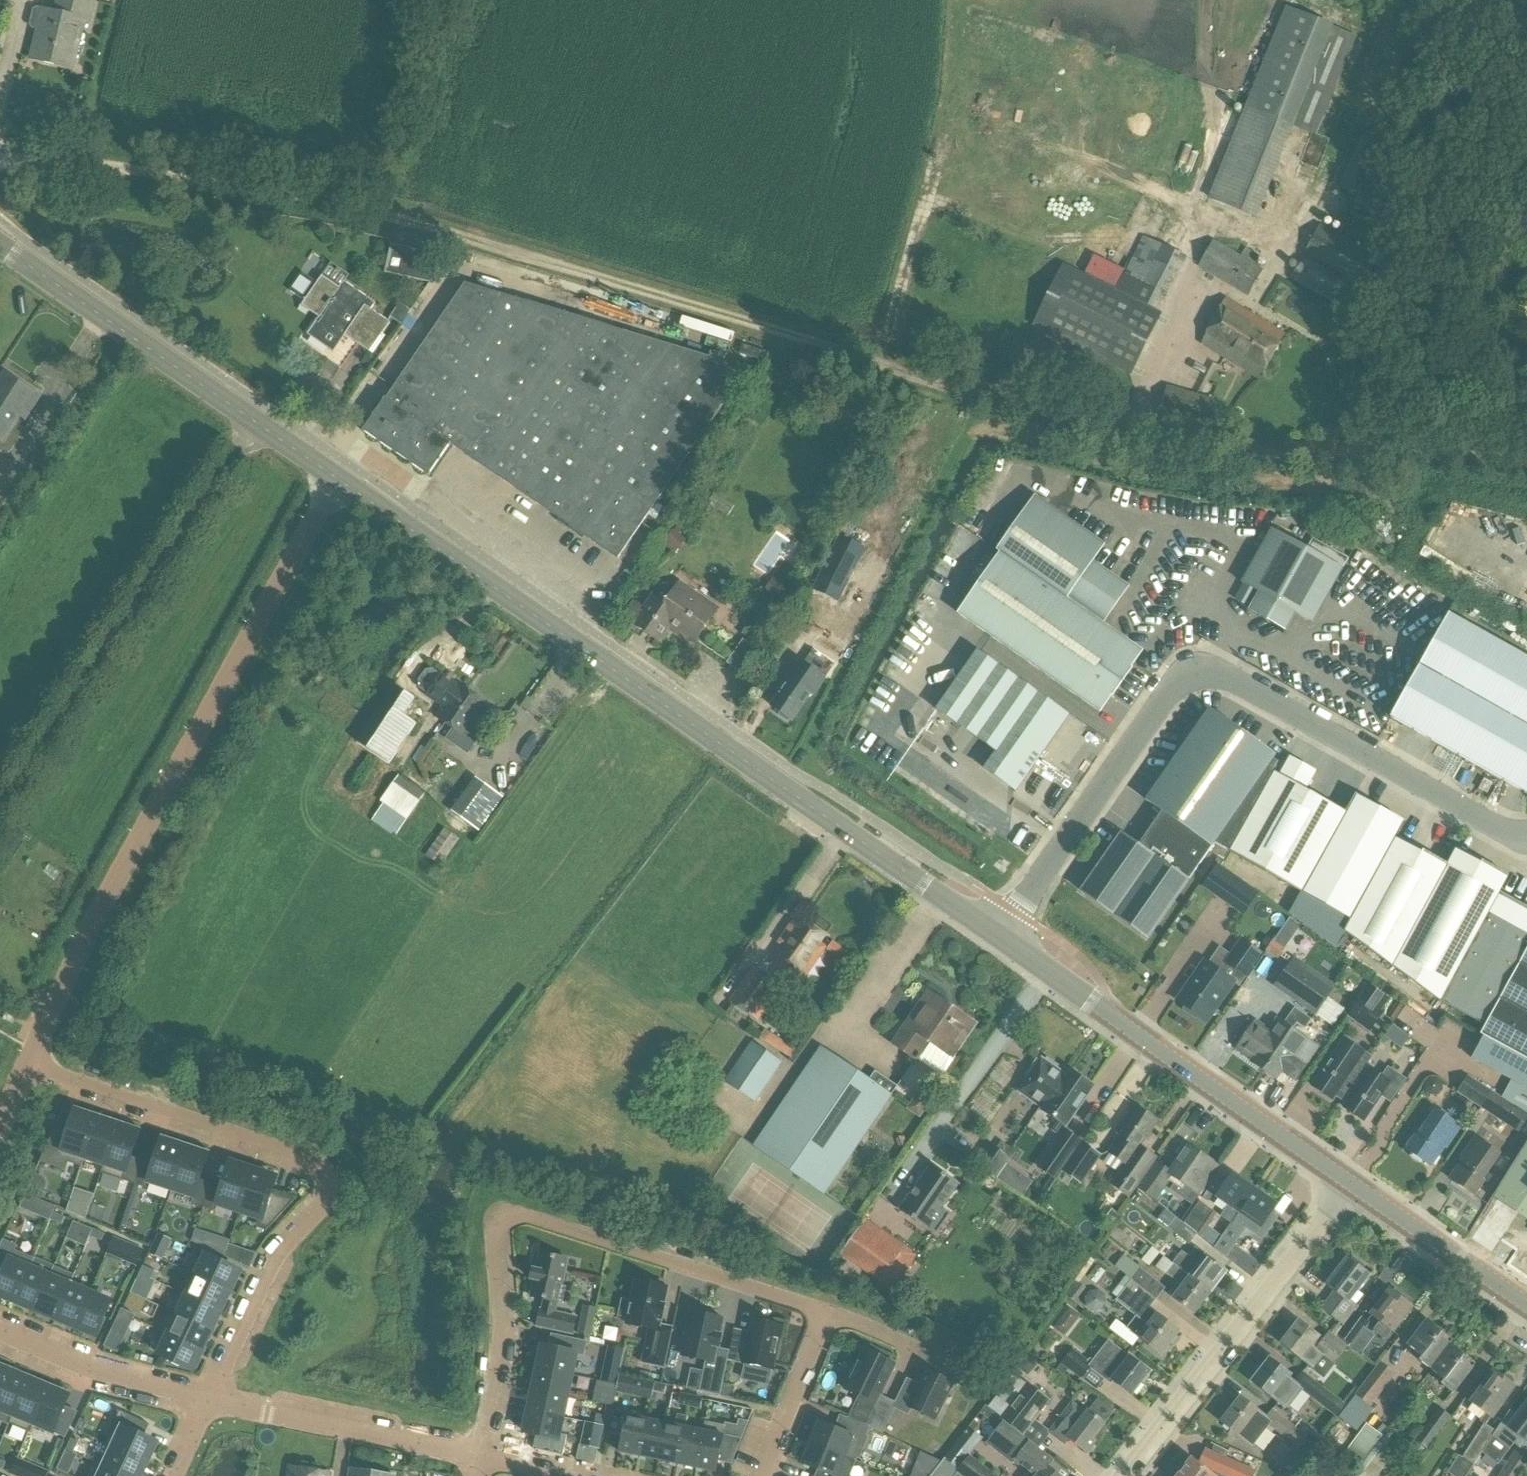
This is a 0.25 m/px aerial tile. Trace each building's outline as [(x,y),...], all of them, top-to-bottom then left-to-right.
[(32,26),(34,30),(39,31),(33,58),(72,68),(83,21),(88,22),(89,19),(93,0),(91,0),(59,0),(56,12),(45,10),(39,8),(36,11),(32,26)] [(1283,9),(1246,108),(1291,126),(1317,137),(1354,39),(1328,28),(1283,9)] [(1365,134),(1341,184),(1344,191),(1354,195),(1361,193),(1355,206),(1381,217),(1398,179),(1372,168),(1383,142),(1381,135),(1371,130),(1365,134)] [(1322,223),(1305,253),(1363,286),(1380,256),(1322,223)] [(1064,265),(1034,326),(1130,374),(1161,313),(1159,312),(1186,258),(1143,237),(1124,276),(1123,276),(1115,290),(1064,265)] [(1213,240),(1199,266),(1247,295),(1262,269),(1213,240)] [(431,253),(391,244),(385,272),(429,282),(431,282),(440,268),(428,265),(431,253)] [(1303,256),(1291,279),(1363,317),(1375,295),(1303,256)] [(304,272),(291,291),(305,301),(302,304),(319,317),(315,323),(308,334),(334,353),(341,342),(346,335),(370,352),(390,323),(366,306),(371,299),(344,281),(339,288),(323,277),(322,276),(318,282),(304,272)] [(385,398),(363,431),(429,476),(450,444),(618,558),(739,368),(466,284),(387,399),(385,398)] [(1226,299),(1202,344),(1259,379),(1284,334),(1226,299)] [(400,324),(410,310),(401,304),(391,318),(400,324)] [(1333,319),(1327,333),(1339,338),(1344,324),(1333,319)] [(743,337),(743,350),(768,350),(768,337),(743,337)] [(2,438),(33,392),(6,374),(0,383),(0,437),(2,438)] [(1167,386),(1158,419),(1202,430),(1211,397),(1167,386)] [(714,492),(708,502),(728,514),(734,504),(714,492)] [(1035,497),(997,551),(1001,553),(1102,624),(1128,587),(1092,562),(1104,545),(1035,497)] [(673,528),(663,542),(676,552),(686,538),(673,528)] [(1257,555),(1242,583),(1259,593),(1250,610),(1286,630),(1296,613),(1313,623),(1350,559),(1313,538),(1307,549),(1271,529),(1257,555)] [(850,575),(852,570),(855,571),(855,570),(853,569),(863,548),(840,536),(814,589),(837,600),(848,579),(850,580),(851,579),(848,578),(850,575)] [(1001,553),(958,613),(1100,712),(1101,711),(1091,704),(1102,688),(1113,696),(1131,670),(1130,669),(1142,651),(1102,624),(1001,553)] [(775,575),(765,589),(777,598),(787,583),(775,575)] [(637,601),(626,619),(659,641),(667,629),(677,637),(682,631),(695,640),(717,609),(679,583),(673,592),(663,585),(657,595),(655,594),(646,606),(637,601)] [(1509,630),(1526,640),(1526,597),(1509,630)] [(1390,718),(1526,795),(1526,794),(1526,658),(1449,614),(1390,718)] [(978,650),(937,709),(997,751),(984,769),(1016,791),(1069,715),(978,650)] [(782,690),(771,705),(780,711),(781,715),(786,719),(790,718),(792,720),(810,693),(812,695),(824,679),(799,661),(779,689),(782,690)] [(427,670),(419,682),(420,689),(427,694),(443,705),(435,716),(444,722),(453,728),(446,739),(467,754),(495,713),(486,706),(488,704),(467,689),(458,683),(457,685),(441,674),(434,669),(427,670)] [(377,755),(414,698),(394,685),(357,741),(377,755)] [(1082,890),(1081,891),(1148,938),(1215,843),(1229,853),(1229,854),(1230,852),(1274,774),(1274,773),(1272,772),(1279,763),(1274,759),(1276,756),(1209,709),(1146,800),(1162,811),(1138,846),(1121,834),(1120,836),(1137,847),(1125,863),(1109,852),(1099,866),(1116,877),(1098,902),(1082,890)] [(395,729),(385,751),(415,764),(425,742),(395,729)] [(1230,852),(1229,854),(1304,895),(1305,894),(1349,815),(1346,814),(1308,793),(1318,776),(1292,761),(1282,779),(1274,774),(1230,852)] [(398,775),(382,799),(408,817),(424,793),(398,775)] [(475,776),(451,810),(479,831),(504,797),(475,776)] [(1305,894),(1304,895),(1351,922),(1351,920),(1396,839),(1401,828),(1355,803),(1349,815),(1305,894)] [(445,829),(426,855),(440,864),(458,838),(445,829)] [(1351,922),(1345,932),(1439,1001),(1499,891),(1506,878),(1456,850),(1446,866),(1396,839),(1351,920),(1351,922)] [(1245,884),(1218,865),(1204,885),(1231,904),(1245,884)] [(1439,1001),(1485,1026),(1480,1035),(1484,1037),(1472,1059),(1511,1080),(1526,1089),(1526,907),(1499,891),(1439,1001)] [(785,947),(774,964),(802,983),(828,946),(821,941),(824,937),(802,922),(795,932),(792,930),(789,930),(786,932),(781,938),(781,942),(783,945),(785,947)] [(1321,935),(1340,949),(1347,940),(1328,926),(1321,935)] [(1277,933),(1266,949),(1277,957),(1288,941),(1277,933)] [(1233,957),(1222,974),(1233,982),(1241,987),(1264,954),(1244,941),(1233,957)] [(1205,962),(1177,1002),(1182,1005),(1182,1010),(1196,1020),(1200,1018),(1205,1021),(1233,982),(1222,974),(1233,957),(1220,948),(1208,965),(1205,962)] [(1273,956),(1265,973),(1273,977),(1281,960),(1273,956)] [(1293,958),(1274,986),(1315,1015),(1335,987),(1293,958)] [(762,975),(740,1007),(758,1019),(779,987),(762,975)] [(1362,997),(1351,1013),(1356,1017),(1357,1016),(1359,1017),(1361,1013),(1375,1023),(1382,1012),(1380,1011),(1389,999),(1372,987),(1364,999),(1362,997)] [(929,993),(894,1044),(940,1076),(953,1057),(975,1024),(929,993)] [(1255,1021),(1235,1050),(1251,1061),(1250,1062),(1261,1070),(1273,1053),(1274,1053),(1278,1047),(1280,1048),(1292,1030),(1296,1024),(1304,1029),(1310,1020),(1294,1009),(1284,1024),(1276,1018),(1268,1030),(1255,1021)] [(765,1030),(760,1038),(792,1059),(797,1051),(765,1030)] [(1273,1053),(1261,1070),(1276,1080),(1281,1072),(1295,1081),(1307,1065),(1296,1057),(1308,1040),(1292,1030),(1280,1048),(1278,1047),(1274,1053),(1273,1053)] [(1341,1098),(1362,1068),(1369,1057),(1352,1045),(1354,1044),(1345,1038),(1313,1086),(1333,1099),(1336,1095),(1341,1098)] [(752,1041),(725,1081),(755,1101),(782,1061),(752,1041)] [(825,1050),(758,1149),(824,1194),(897,1086),(875,1071),(869,1080),(825,1050)] [(1029,1074),(1017,1092),(1043,1109),(1042,1110),(1058,1121),(1052,1130),(1060,1135),(1039,1167),(1057,1179),(1081,1141),(1063,1129),(1091,1085),(1067,1070),(1064,1075),(1053,1068),(1055,1065),(1044,1058),(1042,1061),(1039,1059),(1037,1062),(1034,1060),(1026,1072),(1029,1074)] [(1367,1072),(1362,1068),(1341,1098),(1347,1102),(1344,1107),(1364,1121),(1381,1096),(1390,1102),(1406,1079),(1387,1066),(1380,1076),(1369,1069),(1367,1072)] [(1467,1077),(1458,1092),(1482,1107),(1491,1093),(1467,1077)] [(1510,1080),(1500,1098),(1526,1115),(1526,1089),(1510,1080)] [(1491,1093),(1482,1107),(1505,1122),(1514,1108),(1491,1093)] [(1121,1134),(1109,1152),(1126,1164),(1111,1184),(1128,1197),(1156,1158),(1139,1147),(1157,1122),(1136,1107),(1118,1133),(1121,1134)] [(85,1156),(97,1118),(76,1111),(68,1135),(55,1130),(40,1161),(66,1170),(68,1162),(82,1167),(85,1157),(84,1157),(85,1156)] [(1186,1132),(1194,1115),(1184,1111),(1176,1128),(1186,1132)] [(1416,1136),(1407,1150),(1430,1166),(1449,1138),(1451,1140),(1460,1127),(1436,1112),(1418,1137),(1416,1136)] [(105,1163),(118,1125),(97,1118),(85,1156),(84,1157),(85,1157),(104,1163),(105,1164),(105,1163)] [(135,1184),(142,1161),(131,1157),(139,1132),(118,1125),(105,1163),(105,1164),(104,1163),(101,1173),(135,1184)] [(1469,1151),(1450,1179),(1473,1195),(1483,1180),(1482,1179),(1499,1154),(1475,1138),(1467,1150),(1469,1151)] [(171,1189),(185,1148),(163,1141),(154,1165),(142,1161),(135,1184),(147,1188),(149,1182),(171,1189)] [(1082,1141),(1063,1172),(1082,1184),(1101,1154),(1082,1141)] [(1493,1195),(1526,1218),(1526,1141),(1493,1195)] [(987,1145),(975,1164),(994,1178),(1008,1158),(987,1145)] [(1157,1162),(1140,1188),(1156,1199),(1169,1180),(1174,1184),(1178,1179),(1199,1194),(1218,1166),(1188,1146),(1171,1172),(1157,1162)] [(203,1207),(211,1184),(199,1180),(208,1156),(185,1148),(171,1189),(194,1196),(191,1203),(203,1207)] [(240,1212),(253,1171),(231,1164),(223,1188),(211,1184),(203,1207),(216,1211),(218,1204),(240,1212)] [(931,1165),(900,1211),(928,1231),(929,1229),(937,1235),(951,1215),(943,1209),(959,1185),(931,1165)] [(266,1232),(297,1198),(296,1197),(293,1200),(271,1193),(276,1179),(253,1171),(240,1212),(261,1218),(259,1225),(267,1228),(265,1231),(266,1232)] [(1228,1205),(1215,1225),(1226,1232),(1255,1189),(1233,1174),(1217,1197),(1228,1205)] [(1270,1214),(1277,1204),(1255,1189),(1226,1232),(1215,1247),(1226,1255),(1248,1222),(1265,1234),(1276,1218),(1270,1214)] [(1196,1200),(1181,1221),(1197,1233),(1197,1234),(1201,1237),(1216,1214),(1196,1200)] [(51,1220),(51,1219),(54,1212),(56,1207),(47,1203),(42,1216),(51,1220)] [(77,1215),(80,1208),(69,1203),(66,1211),(77,1215)] [(1166,1209),(1157,1219),(1168,1228),(1176,1217),(1166,1209)] [(65,1217),(54,1212),(51,1219),(62,1224),(65,1217)] [(1176,1217),(1168,1228),(1189,1244),(1197,1234),(1197,1233),(1181,1221),(1176,1217)] [(860,1227),(841,1254),(857,1265),(893,1290),(911,1263),(876,1238),(860,1227)] [(102,1241),(105,1233),(94,1229),(90,1236),(102,1241)] [(200,1245),(205,1232),(196,1229),(192,1241),(200,1245)] [(169,1238),(159,1233),(155,1240),(166,1245),(169,1238)] [(114,1237),(107,1252),(122,1258),(128,1243),(114,1237)] [(30,1268),(34,1259),(14,1250),(16,1246),(2,1240),(0,1244),(0,1268),(5,1270),(0,1282),(0,1295),(16,1302),(30,1268)] [(1265,1246),(1249,1265),(1256,1271),(1272,1252),(1265,1246)] [(1180,1255),(1174,1264),(1211,1293),(1227,1272),(1197,1249),(1188,1261),(1180,1255)] [(239,1271),(202,1253),(192,1274),(196,1276),(197,1276),(230,1291),(239,1271)] [(572,1337),(576,1318),(556,1314),(558,1303),(563,1304),(567,1287),(562,1286),(568,1260),(540,1254),(537,1270),(533,1269),(531,1279),(535,1280),(530,1298),(544,1302),(542,1311),(541,1311),(537,1329),(572,1337)] [(1369,1275),(1363,1270),(1366,1267),(1354,1258),(1352,1261),(1348,1259),(1327,1286),(1336,1293),(1323,1310),(1344,1326),(1357,1308),(1349,1301),(1369,1275)] [(1174,1264),(1166,1273),(1178,1283),(1169,1294),(1194,1314),(1211,1293),(1174,1264)] [(151,1278),(154,1271),(143,1265),(140,1273),(151,1278)] [(56,1319),(70,1285),(74,1276),(54,1267),(50,1276),(36,1310),(56,1319)] [(36,1310),(50,1276),(30,1268),(16,1302),(36,1310)] [(1141,1269),(1133,1279),(1157,1299),(1166,1288),(1141,1269)] [(147,1285),(151,1278),(140,1273),(136,1280),(147,1285)] [(196,1276),(187,1295),(221,1311),(230,1291),(197,1276),(196,1276)] [(1133,1279),(1116,1301),(1136,1316),(1126,1329),(1161,1355),(1176,1336),(1176,1337),(1180,1332),(1157,1314),(1157,1315),(1149,1309),(1157,1299),(1133,1279)] [(1078,1280),(1066,1296),(1075,1303),(1087,1287),(1078,1280)] [(660,1325),(667,1288),(663,1287),(664,1283),(650,1281),(650,1284),(636,1281),(632,1302),(623,1300),(619,1315),(628,1317),(627,1324),(649,1329),(642,1363),(665,1368),(673,1328),(660,1325)] [(76,1327),(90,1293),(70,1285),(56,1319),(76,1327)] [(1091,1291),(1086,1297),(1087,1305),(1093,1310),(1101,1309),(1106,1303),(1105,1295),(1099,1290),(1091,1291)] [(1391,1291),(1372,1315),(1380,1322),(1374,1330),(1386,1340),(1411,1307),(1404,1302),(1407,1299),(1395,1290),(1393,1293),(1391,1291)] [(130,1292),(123,1306),(139,1313),(145,1299),(130,1292)] [(97,1336),(111,1302),(90,1293),(76,1327),(97,1336)] [(221,1311),(187,1295),(178,1315),(211,1330),(221,1311)] [(1061,1317),(1072,1325),(1080,1315),(1069,1306),(1061,1317)] [(1345,1326),(1338,1334),(1349,1343),(1365,1322),(1354,1314),(1358,1309),(1357,1308),(1344,1326),(1345,1326)] [(136,1315),(122,1309),(111,1331),(125,1338),(136,1315)] [(720,1396),(728,1360),(728,1359),(715,1356),(717,1347),(719,1347),(721,1335),(719,1335),(723,1319),(716,1318),(717,1313),(700,1309),(699,1314),(692,1312),(682,1355),(706,1361),(700,1392),(720,1396)] [(211,1330),(178,1315),(169,1334),(202,1350),(211,1330)] [(577,1333),(591,1336),(595,1318),(581,1315),(577,1333)] [(749,1337),(733,1334),(728,1360),(773,1370),(782,1326),(753,1320),(749,1337)] [(1300,1321),(1282,1344),(1313,1369),(1324,1356),(1334,1364),(1347,1347),(1329,1333),(1323,1342),(1318,1338),(1319,1337),(1300,1321)] [(1428,1321),(1409,1345),(1423,1356),(1420,1361),(1431,1370),(1451,1345),(1440,1336),(1443,1332),(1428,1321)] [(543,1346),(538,1368),(572,1375),(576,1353),(582,1354),(585,1341),(550,1333),(547,1347),(543,1346)] [(202,1350),(169,1334),(159,1355),(172,1361),(171,1363),(172,1363),(179,1367),(180,1364),(192,1370),(202,1350)] [(1072,1349),(1062,1363),(1081,1378),(1090,1367),(1111,1383),(1113,1380),(1131,1394),(1149,1372),(1109,1340),(1091,1364),(1072,1349)] [(1451,1345),(1431,1370),(1445,1380),(1441,1384),(1453,1394),(1473,1368),(1462,1360),(1465,1356),(1451,1345)] [(863,1350),(845,1390),(875,1404),(865,1425),(868,1426),(882,1433),(894,1406),(893,1406),(894,1404),(880,1397),(895,1365),(863,1350)] [(1257,1368),(1251,1375),(1252,1378),(1254,1380),(1253,1382),(1285,1407),(1300,1388),(1337,1416),(1345,1405),(1302,1372),(1294,1383),(1288,1379),(1291,1376),(1270,1360),(1262,1370),(1260,1368),(1257,1368)] [(1382,1363),(1340,1417),(1357,1431),(1375,1408),(1372,1405),(1381,1394),(1378,1391),(1393,1371),(1382,1363)] [(8,1370),(0,1367),(0,1390),(8,1370)] [(572,1375),(538,1368),(533,1389),(567,1396),(572,1375)] [(28,1379),(8,1370),(0,1390),(0,1420),(9,1424),(13,1415),(13,1414),(28,1379)] [(907,1379),(894,1404),(893,1406),(894,1406),(908,1413),(911,1407),(935,1420),(953,1384),(927,1371),(920,1385),(907,1379)] [(1013,1372),(987,1405),(991,1409),(995,1411),(1023,1433),(1034,1419),(1036,1417),(1049,1400),(1017,1376),(1013,1372)] [(1494,1372),(1472,1403),(1492,1418),(1514,1386),(1513,1385),(1514,1381),(1513,1378),(1510,1376),(1506,1376),(1502,1378),(1494,1372)] [(611,1373),(609,1383),(618,1385),(620,1375),(611,1373)] [(631,1394),(652,1398),(653,1391),(655,1382),(635,1378),(631,1394)] [(33,1423),(48,1387),(28,1379),(13,1414),(13,1415),(9,1424),(30,1433),(34,1424),(33,1423)] [(667,1385),(655,1382),(653,1391),(665,1393),(667,1385)] [(616,1395),(618,1385),(609,1383),(607,1394),(616,1395)] [(77,1412),(64,1407),(69,1396),(48,1387),(33,1423),(34,1424),(54,1432),(66,1437),(77,1412)] [(567,1396),(533,1389),(529,1410),(563,1417),(567,1396)] [(690,1405),(691,1396),(680,1394),(678,1403),(690,1405)] [(703,1399),(691,1396),(690,1405),(701,1408),(703,1399)] [(1048,1430),(1065,1444),(1069,1439),(1087,1452),(1096,1441),(1092,1438),(1104,1423),(1073,1398),(1048,1430)] [(1241,1398),(1222,1423),(1253,1446),(1269,1425),(1299,1449),(1308,1438),(1272,1410),(1265,1420),(1258,1414),(1260,1413),(1241,1398)] [(1493,1436),(1509,1449),(1514,1443),(1519,1435),(1526,1442),(1526,1403),(1518,1415),(1509,1409),(1495,1431),(1493,1436)] [(987,1405),(981,1414),(989,1420),(995,1411),(991,1409),(987,1405)] [(1421,1429),(1414,1439),(1427,1450),(1452,1416),(1441,1408),(1426,1429),(1421,1429)] [(120,1410),(104,1444),(113,1448),(113,1447),(115,1448),(147,1463),(156,1442),(144,1436),(149,1424),(120,1410)] [(529,1410),(524,1432),(536,1435),(533,1449),(563,1455),(567,1435),(559,1434),(563,1417),(529,1410)] [(818,1422),(810,1443),(855,1460),(868,1426),(865,1425),(839,1413),(834,1428),(818,1422)] [(603,1426),(605,1416),(597,1414),(594,1424),(603,1426)] [(640,1456),(647,1419),(628,1415),(620,1452),(640,1456)] [(81,1417),(76,1428),(83,1432),(88,1421),(81,1417)] [(647,1419),(640,1456),(658,1460),(666,1423),(647,1419)] [(703,1431),(696,1468),(716,1472),(718,1460),(732,1463),(736,1452),(742,1439),(724,1435),(725,1426),(705,1421),(703,1431)] [(584,1422),(579,1445),(598,1449),(598,1448),(600,1436),(601,1436),(603,1426),(594,1424),(584,1422)] [(987,1443),(1013,1463),(1015,1459),(1037,1475),(1059,1475),(1047,1467),(1052,1460),(1004,1422),(987,1443)] [(677,1464),(685,1427),(666,1423),(658,1460),(677,1464)] [(1367,1423),(1343,1455),(1359,1467),(1383,1435),(1367,1423)] [(1448,1473),(1452,1475),(1467,1475),(1495,1431),(1484,1424),(1463,1458),(1459,1456),(1448,1473)] [(703,1431),(685,1427),(677,1464),(696,1468),(703,1431)] [(1307,1437),(1308,1438),(1315,1444),(1321,1436),(1313,1429),(1307,1437)] [(74,1453),(79,1442),(72,1439),(66,1449),(74,1453)] [(1354,1475),(1377,1475),(1394,1453),(1388,1448),(1380,1442),(1354,1475)] [(855,1460),(810,1443),(802,1464),(819,1470),(817,1475),(848,1475),(855,1460)] [(956,1444),(945,1459),(957,1468),(958,1469),(969,1455),(956,1444)] [(113,1448),(104,1467),(124,1475),(141,1475),(147,1463),(115,1448),(113,1447),(113,1448)] [(1500,1475),(1519,1475),(1526,1464),(1526,1453),(1520,1447),(1519,1448),(1500,1475)] [(66,1449),(60,1462),(72,1468),(78,1455),(74,1453),(66,1449)] [(941,1463),(920,1452),(911,1475),(927,1475),(928,1475),(931,1475),(941,1463)] [(959,1472),(965,1475),(995,1475),(971,1457),(959,1472)] [(1254,1470),(1226,1457),(1219,1474),(1217,1475),(1252,1475),(1254,1470)] [(12,1473),(18,1475),(28,1475),(33,1465),(18,1458),(12,1473)] [(1180,1475),(1212,1475),(1198,1465),(1192,1461),(1180,1475)] [(104,1467),(96,1463),(90,1475),(124,1475),(104,1467)]
